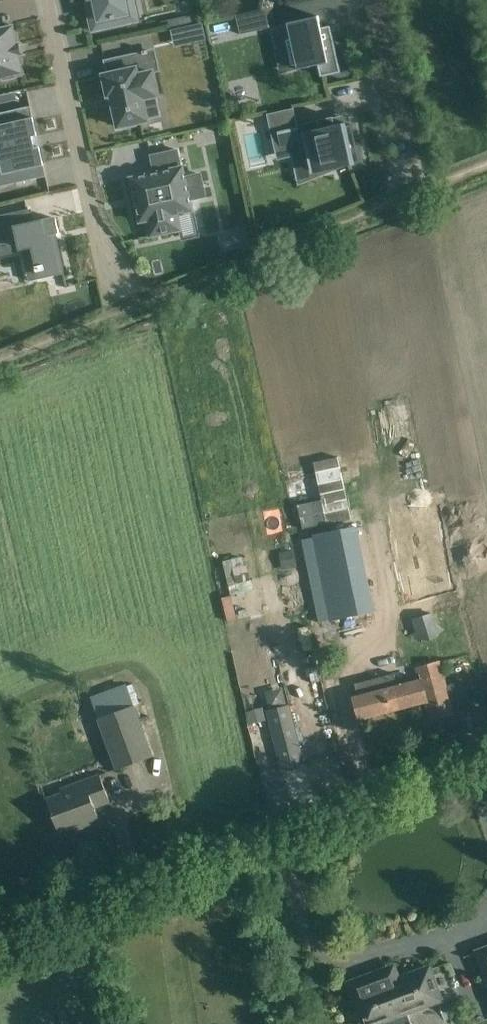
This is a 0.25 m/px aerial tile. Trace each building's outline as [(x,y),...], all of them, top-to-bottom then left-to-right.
[(94,30),(127,22),(122,0),(87,0),(94,30)] [(240,35),(275,27),(271,7),(236,15),(240,35)] [(191,16),(168,21),(169,28),(192,23),(191,16)] [(319,16),(287,23),(298,70),(319,65),(321,77),(341,73),(331,26),(321,28),(319,16)] [(13,26),(0,29),(0,78),(2,78),(3,81),(16,78),(15,75),(23,73),(19,56),(21,55),(19,44),(17,44),(13,26)] [(118,127),(122,126),(123,129),(137,126),(137,123),(147,121),(147,120),(160,117),(156,96),(157,96),(152,72),(137,76),(133,54),(104,60),(107,75),(104,76),(108,96),(111,95),(114,109),(111,110),(114,124),(117,123),(118,127)] [(31,107),(0,113),(0,163),(1,167),(0,167),(0,187),(46,177),(40,147),(35,149),(32,137),(37,136),(31,107)] [(318,121),(303,124),(304,128),(298,129),(294,109),(267,115),(272,136),(280,135),(280,138),(281,138),(284,151),(308,146),(314,171),(338,166),(339,170),(360,161),(352,125),(345,126),(342,126),(340,117),(334,118),(333,117),(318,121)] [(177,150),(151,156),(155,174),(131,180),(140,223),(147,221),(151,237),(180,230),(177,214),(192,211),(189,200),(205,197),(200,175),(185,178),(182,168),(181,168),(177,150)] [(22,248),(22,249),(24,248),(34,246),(37,259),(38,266),(35,267),(37,272),(40,272),(41,276),(63,272),(64,271),(57,240),(56,240),(56,238),(55,234),(59,233),(56,219),(31,224),(28,210),(14,213),(16,221),(0,225),(0,223),(0,253),(22,248)] [(435,509),(395,518),(412,596),(451,588),(435,509)] [(358,526),(312,535),(313,537),(301,540),(318,624),(375,613),(358,526)] [(294,552),(280,555),(283,571),(297,568),(294,552)] [(436,625),(433,614),(414,619),(417,630),(436,625)] [(240,668),(260,664),(256,643),(236,647),(240,668)] [(446,687),(439,662),(418,668),(421,680),(427,702),(431,720),(453,714),(449,701),(461,698),(464,694),(462,687),(458,684),(446,687)] [(359,719),(427,702),(421,680),(398,686),(395,673),(354,684),(357,697),(353,698),(359,719)] [(98,719),(117,770),(153,757),(134,706),(98,719)] [(282,769),(304,763),(289,706),(267,711),(282,769)] [(263,710),(246,714),(249,725),(266,720),(263,710)] [(110,802),(100,775),(74,785),(76,788),(46,799),(58,831),(85,822),(87,827),(100,822),(95,807),(110,802)] [(474,949),(486,985),(486,945),(474,949)] [(397,981),(392,969),(351,984),(365,1021),(387,1013),(389,1017),(438,999),(428,970),(397,981)]
